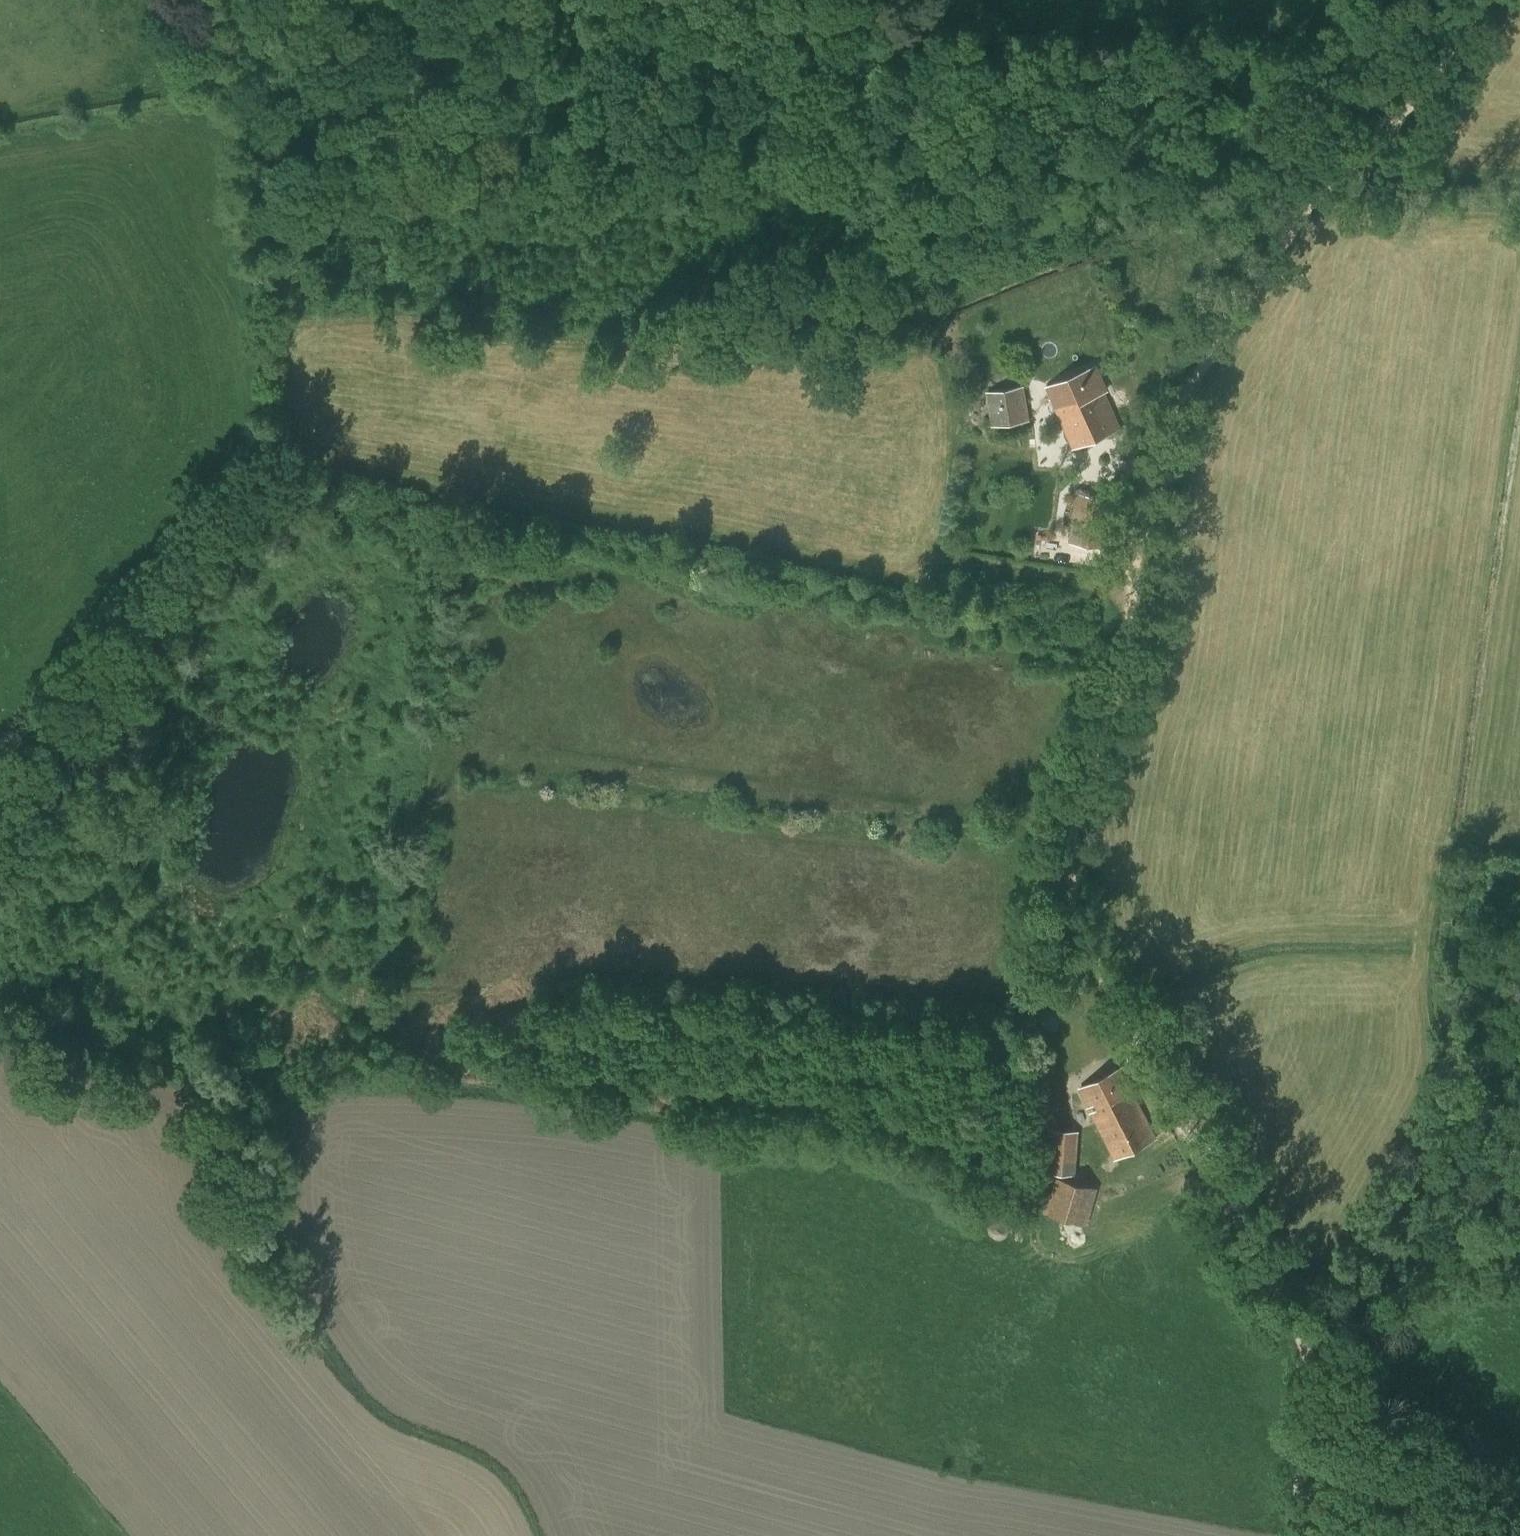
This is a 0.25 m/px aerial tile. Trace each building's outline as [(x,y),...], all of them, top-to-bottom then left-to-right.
[(1045,388),(1071,450),(1119,429),(1103,392),(1106,391),(1096,367),(1045,388)] [(986,392),(991,426),(1030,420),(1024,385),(986,392)] [(1069,544),(1106,549),(1114,499),(1075,494),(1069,544)] [(1124,1065),(1078,1089),(1114,1161),(1156,1139),(1132,1093),(1137,1090),(1124,1065)] [(1046,1131),(1044,1173),(1074,1176),(1077,1132),(1046,1131)] [(1045,1215),(1086,1225),(1097,1189),(1056,1180),(1045,1215)]
